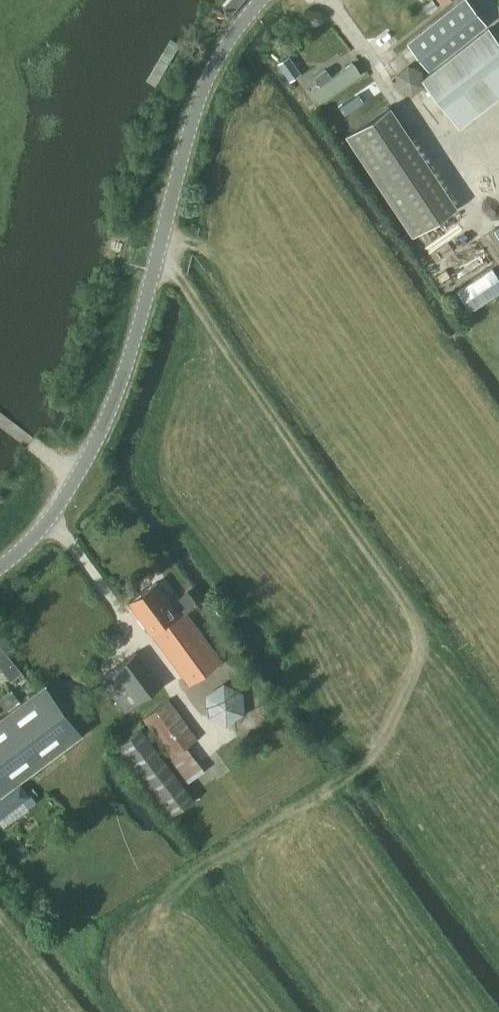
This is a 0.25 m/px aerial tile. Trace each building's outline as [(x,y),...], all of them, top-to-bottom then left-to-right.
[(223,7),(232,14),(244,0),(229,0),(223,7)] [(486,24),(467,0),(463,0),(409,42),(430,68),(486,24)] [(489,28),(423,80),(460,127),(498,96),(498,40),(489,28)] [(182,46),(170,39),(147,83),(159,89),(182,46)] [(424,86),(422,71),(409,65),(396,74),(398,90),(412,96),(424,86)] [(391,106),(346,136),(371,173),(416,143),(391,106)] [(188,590),(172,602),(156,581),(129,601),(190,684),(222,660),(186,611),(198,603),(188,590)] [(128,711),(163,684),(137,651),(102,678),(128,711)] [(0,718),(0,790),(2,793),(83,732),(46,683),(0,718)] [(244,694),(224,684),(207,697),(207,716),(226,727),(245,716),(244,694)] [(172,757),(198,737),(170,699),(144,718),(172,757)] [(170,815),(196,796),(145,726),(119,745),(170,815)] [(0,797),(0,821),(4,825),(29,807),(37,801),(31,793),(30,794),(21,781),(0,797)]
